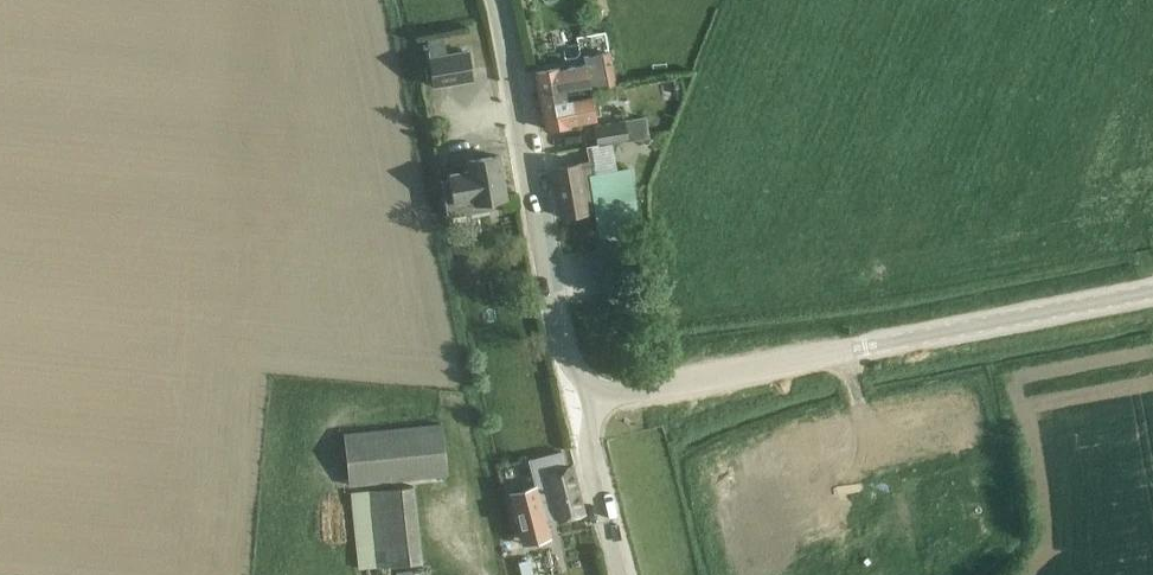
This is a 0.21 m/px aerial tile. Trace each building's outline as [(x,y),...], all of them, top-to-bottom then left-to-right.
[(561,67),(557,68),(534,72),(538,93),(564,88),(565,92),(592,87),(593,92),(607,89),(607,87),(615,85),(605,32),(586,35),(587,39),(579,40),(584,66),(561,70),(561,67)] [(445,35),(426,38),(433,86),(472,79),(468,51),(447,54),(445,35)] [(538,93),(544,129),(598,119),(593,92),(592,87),(565,92),(564,88),(538,93)] [(623,123),(622,123),(595,126),(597,143),(626,139),(626,141),(648,137),(645,116),(623,120),(623,123)] [(577,164),(553,169),(561,215),(596,209),(600,231),(634,225),(626,167),(617,168),(612,142),(584,147),(587,165),(578,166),(577,164)] [(499,156),(476,160),(465,162),(466,168),(448,171),(453,206),(506,197),(499,156)] [(342,436),(347,486),(446,475),(441,425),(342,436)] [(535,491),(512,497),(524,540),(549,532),(546,520),(558,517),(558,520),(560,520),(583,514),(571,466),(567,467),(563,450),(527,459),(535,491)] [(423,563),(413,486),(354,492),(360,549),(375,546),(377,568),(423,563)]
